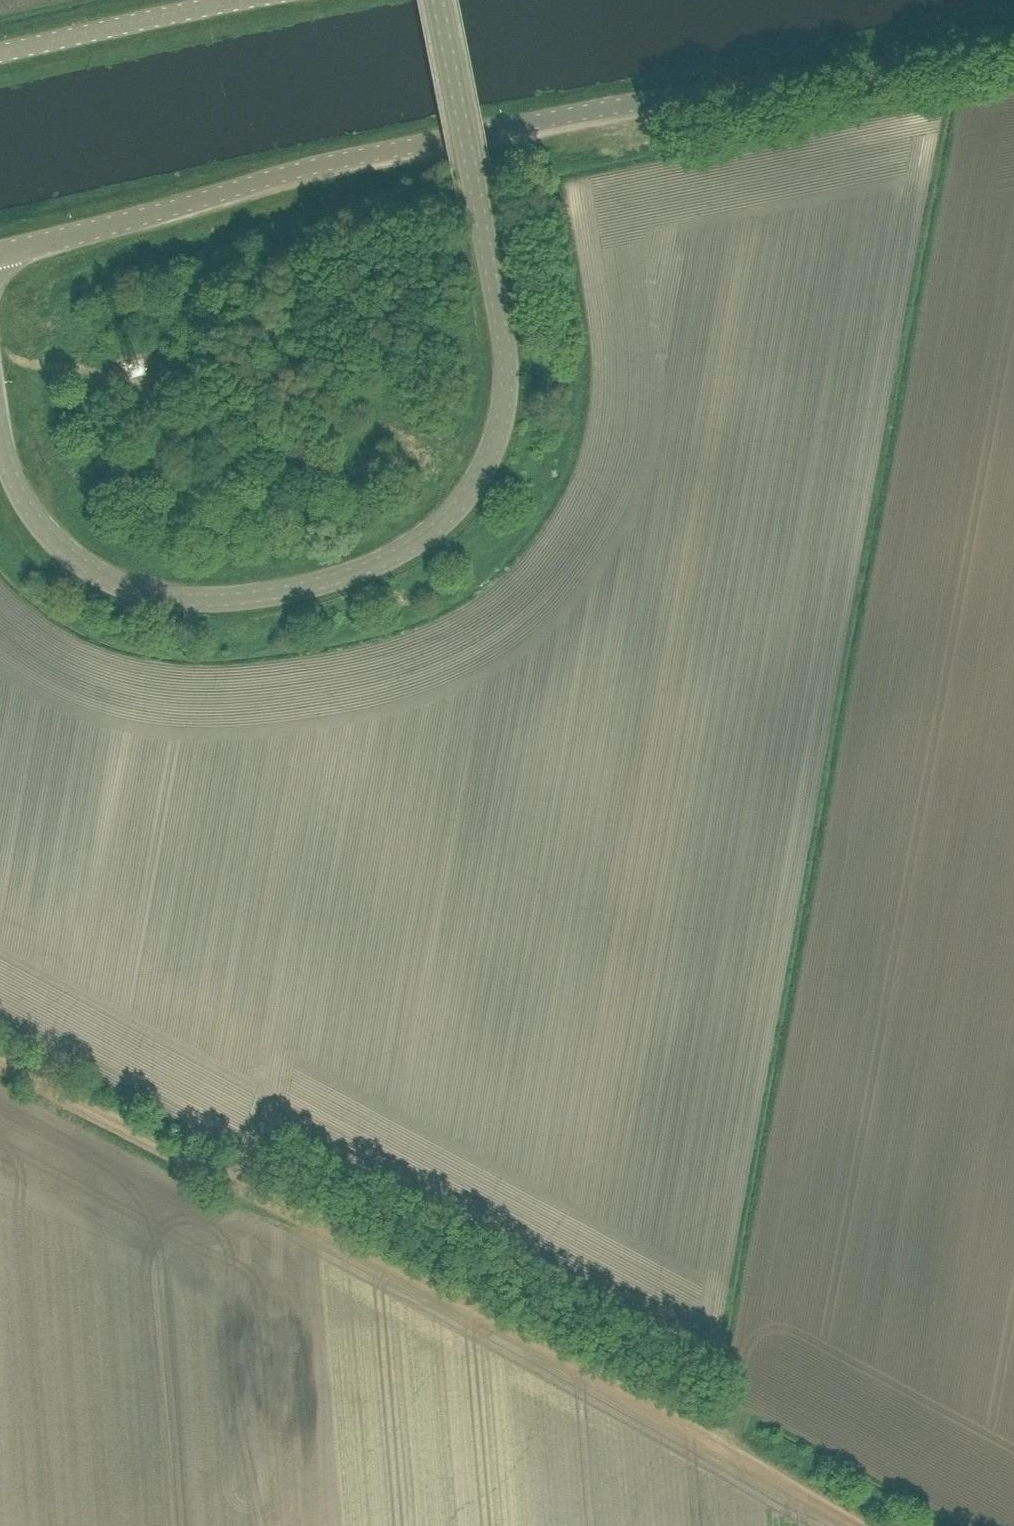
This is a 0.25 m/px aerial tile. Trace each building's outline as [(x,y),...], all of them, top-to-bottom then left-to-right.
[(145,357),(124,367),(132,383),(153,373),(145,357)]
